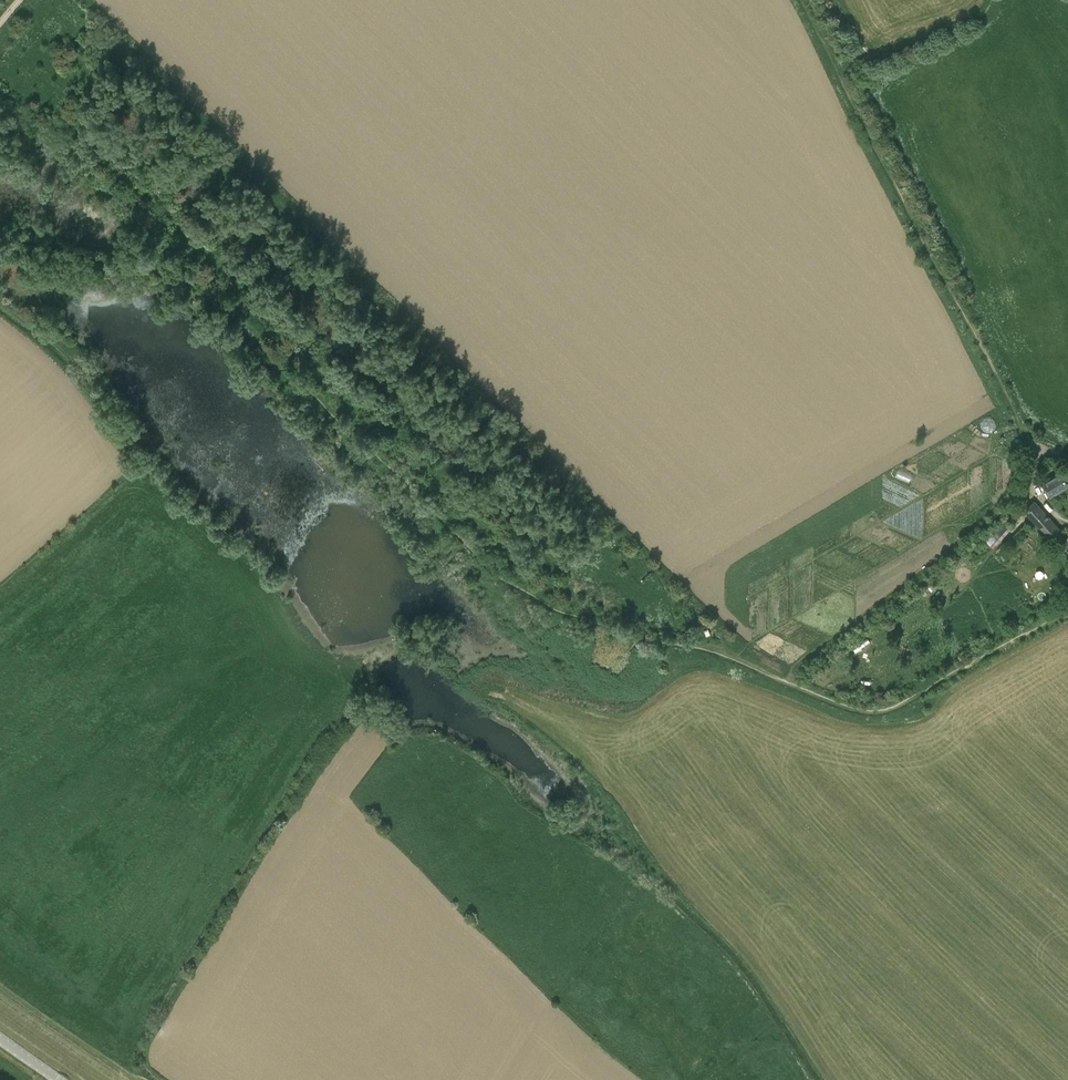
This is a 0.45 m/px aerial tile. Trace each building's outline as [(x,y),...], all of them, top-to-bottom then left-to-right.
[(998,427),(993,416),(981,421),(986,432),(998,427)] [(1061,471),(1041,482),(1049,496),(1067,486),(1067,466),(1061,471)] [(1060,531),(1034,501),(1024,509),(1052,539),(1060,531)] [(972,580),(970,566),(959,568),(961,581),(972,580)]
